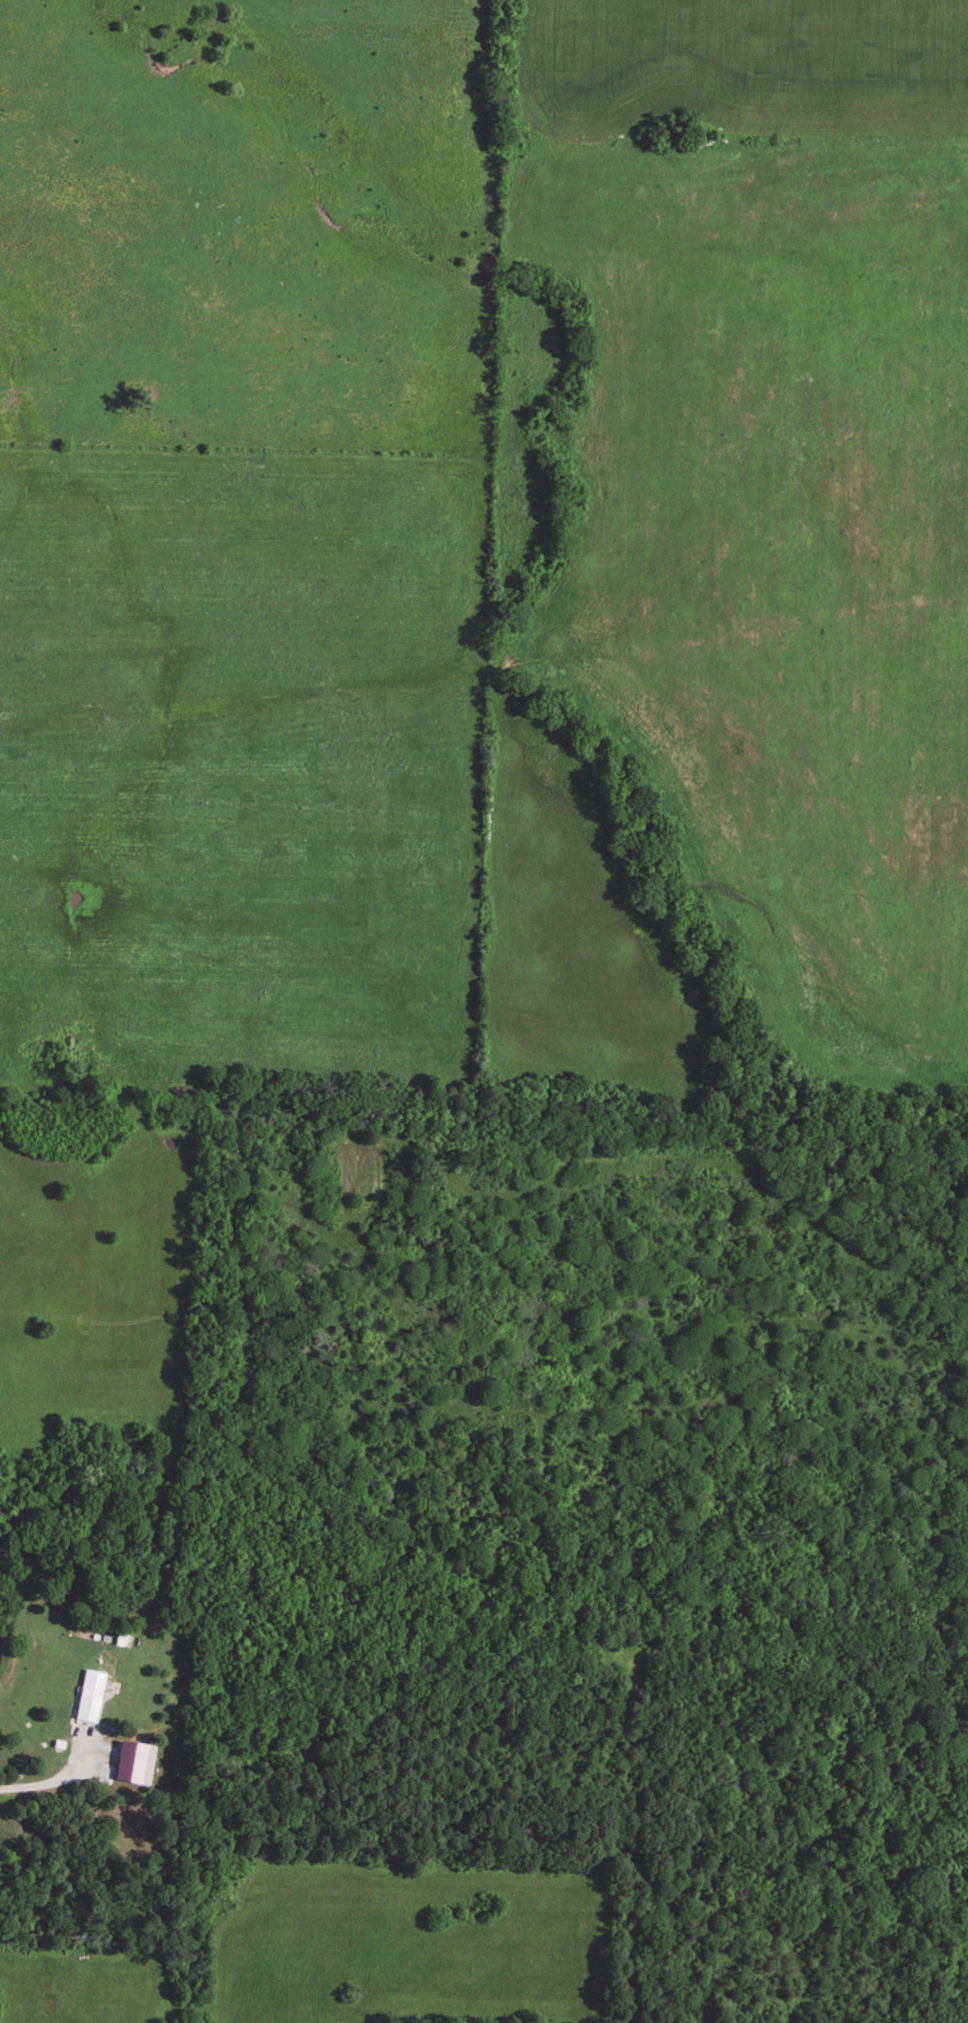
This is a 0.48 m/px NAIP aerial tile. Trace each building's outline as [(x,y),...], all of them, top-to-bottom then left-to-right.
[(103,1674),(82,1671),(74,1721),(95,1725),(103,1674)]
